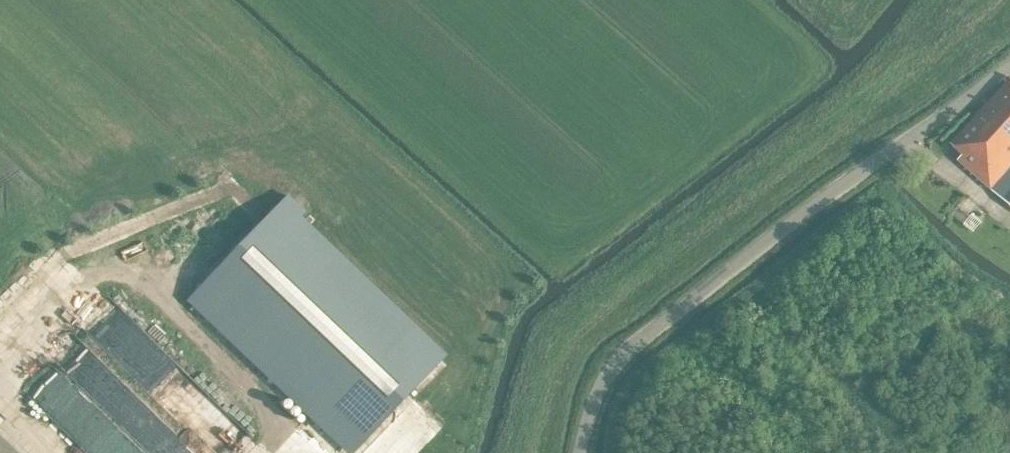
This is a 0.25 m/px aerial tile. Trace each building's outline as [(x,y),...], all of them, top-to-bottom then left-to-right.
[(1004,74),(976,108),(1009,139),(1009,79),(1004,74)] [(976,108),(949,142),(960,151),(955,157),(990,187),(1009,162),(1009,139),(976,108)] [(992,190),(1009,205),(1009,169),(992,190)] [(191,298),(352,451),(442,356),(297,218),(305,210),(289,195),(191,298)] [(116,297),(89,323),(198,436),(211,422),(219,431),(217,433),(222,439),(220,442),(231,452),(250,435),(116,297)] [(0,438),(0,452),(16,452),(0,438)]
